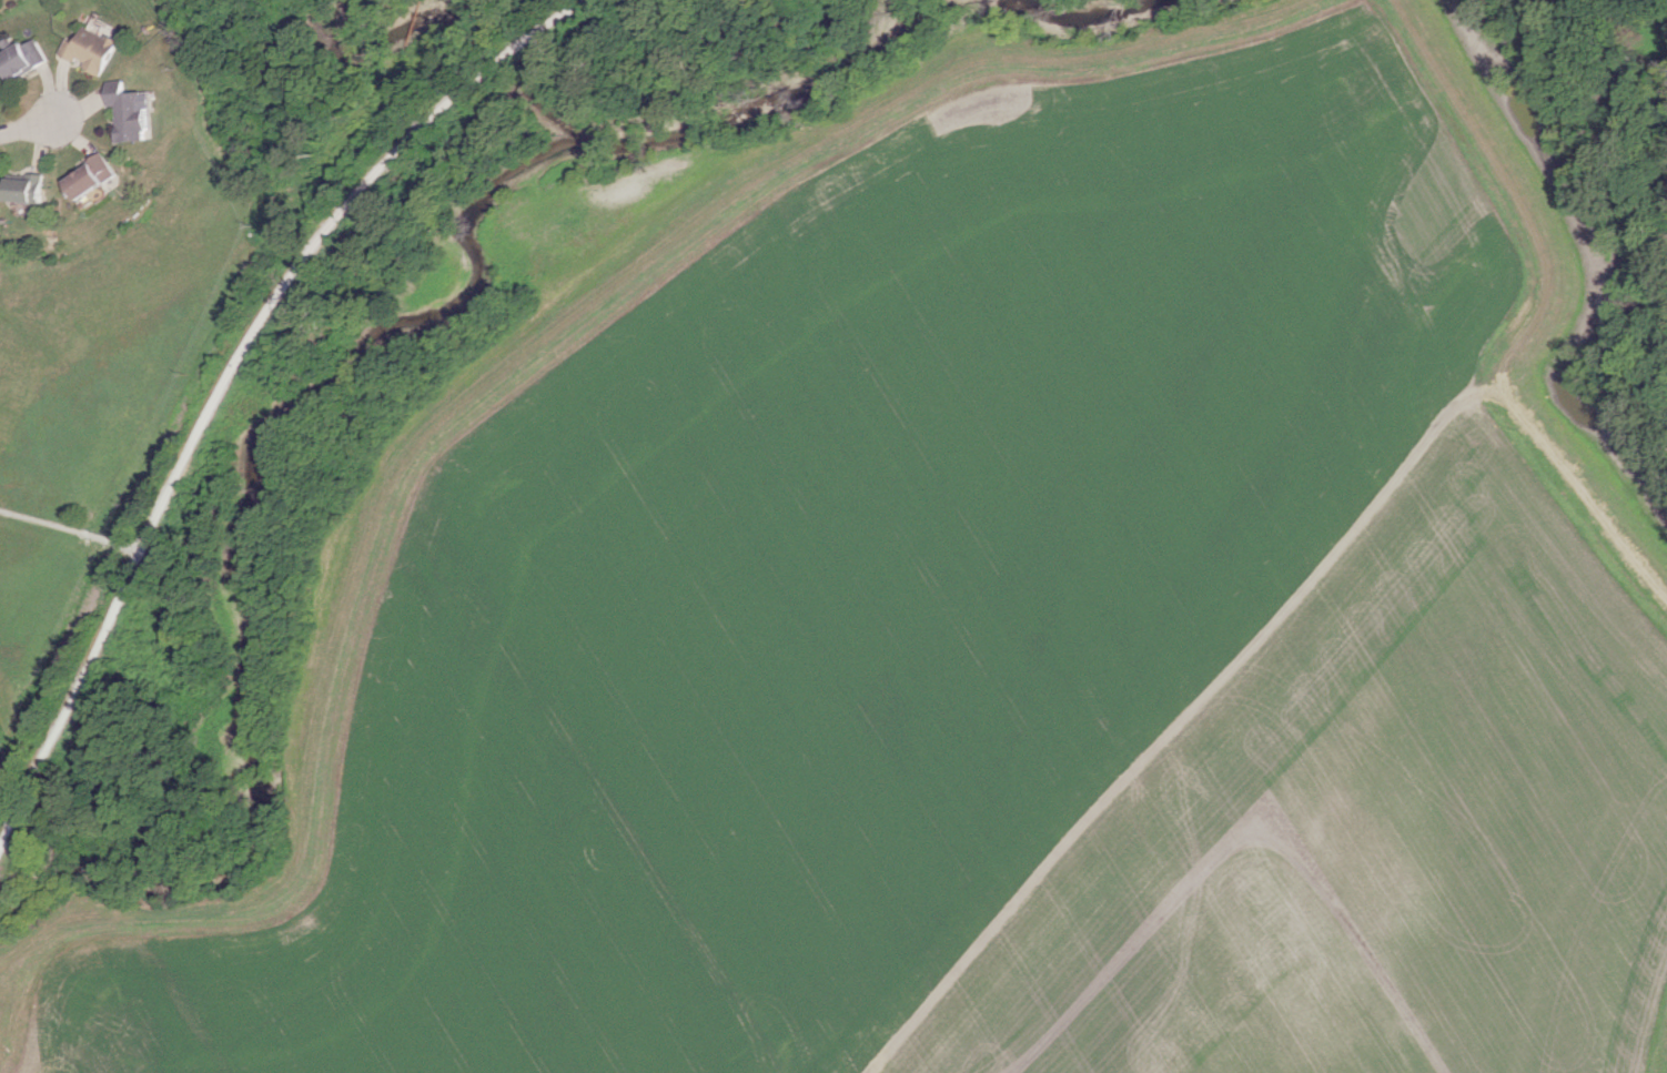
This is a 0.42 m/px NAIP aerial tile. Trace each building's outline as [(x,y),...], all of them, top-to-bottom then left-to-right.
[(58,54),(103,75),(118,41),(83,25),(75,43),(65,38),(58,54)] [(47,61),(34,36),(0,54),(0,64),(9,81),(47,61)] [(150,91),(128,92),(127,80),(110,81),(112,106),(122,105),(124,142),(153,140),(150,91)] [(72,179),(86,200),(125,174),(111,153),(72,179)] [(12,201),(48,202),(49,173),(35,173),(35,178),(13,177),(12,201)]
